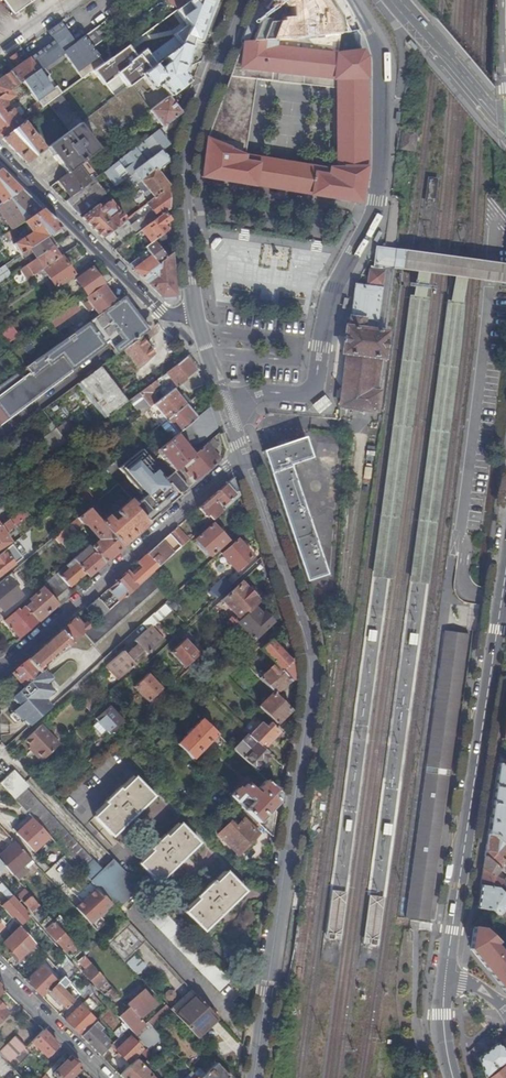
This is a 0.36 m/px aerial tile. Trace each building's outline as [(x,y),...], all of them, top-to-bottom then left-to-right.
[(22,0),(4,0),(10,8),(22,0)] [(188,0),(167,0),(171,5),(173,4),(177,8),(188,0)] [(196,0),(188,0),(177,8),(176,9),(185,22),(191,29),(208,16),(196,0)] [(178,26),(185,22),(176,9),(169,14),(178,26)] [(115,26),(109,17),(104,21),(106,33),(115,26)] [(105,32),(100,24),(74,43),(80,50),(105,32)] [(56,33),(67,48),(74,43),(64,28),(56,33)] [(206,46),(210,35),(198,30),(188,39),(192,41),(206,46)] [(335,34),(302,37),(292,38),(283,39),(273,40),(242,42),(206,138),(201,177),(356,202),(360,203),(363,182),(365,167),(365,58),(361,52),(345,53),(342,33),(335,34)] [(200,61),(206,46),(192,41),(191,46),(190,49),(180,46),(164,58),(168,62),(168,64),(160,69),(162,72),(160,74),(154,65),(141,75),(142,76),(152,90),(160,84),(169,96),(189,81),(183,73),(184,68),(200,61)] [(9,72),(18,83),(21,81),(37,70),(28,58),(21,63),(15,55),(9,59),(15,68),(9,72)] [(110,65),(107,60),(100,65),(103,70),(110,65)] [(8,90),(18,83),(9,72),(0,79),(0,97),(8,90)] [(71,86),(76,93),(80,90),(75,83),(71,86)] [(66,174),(76,166),(84,160),(110,140),(149,110),(150,110),(131,84),(84,119),(81,122),(68,131),(46,148),(66,174)] [(71,86),(61,94),(66,100),(76,93),(71,86)] [(1,138),(22,123),(12,110),(5,114),(3,114),(0,110),(0,109),(6,105),(6,101),(13,96),(8,90),(0,97),(0,137),(1,138)] [(48,104),(68,131),(81,122),(69,105),(66,100),(61,94),(48,104)] [(180,112),(168,96),(149,111),(161,127),(180,112)] [(37,112),(41,108),(37,102),(30,107),(34,114),(37,112)] [(69,105),(81,122),(84,119),(72,103),(69,105)] [(34,114),(31,116),(35,120),(40,116),(37,112),(34,114)] [(1,138),(26,163),(43,150),(23,122),(22,123),(1,138)] [(417,128),(404,126),(401,142),(414,144),(417,128)] [(161,150),(168,144),(157,130),(135,147),(146,162),(161,150)] [(133,172),(146,162),(135,147),(123,156),(114,164),(125,178),(127,176),(133,172)] [(167,158),(161,150),(146,162),(133,172),(139,180),(154,168),(156,170),(159,168),(160,168),(167,162),(167,158)] [(76,166),(89,182),(97,176),(84,160),(76,166)] [(71,207),(78,215),(119,183),(125,178),(114,164),(97,176),(89,182),(77,193),(81,199),(71,207)] [(71,197),(77,193),(89,182),(76,166),(66,174),(58,180),(71,197)] [(168,186),(156,170),(154,168),(139,180),(140,180),(153,198),(168,186)] [(21,189),(1,169),(0,170),(0,204),(21,189)] [(140,180),(139,180),(133,172),(127,176),(134,185),(140,180)] [(426,202),(435,203),(438,180),(429,179),(426,202)] [(168,209),(168,186),(153,198),(145,204),(156,219),(168,209)] [(41,209),(21,189),(0,204),(0,212),(12,229),(15,228),(23,222),(41,209)] [(65,201),(71,207),(81,199),(77,193),(71,197),(65,201)] [(80,217),(101,238),(113,229),(125,220),(109,200),(100,207),(97,204),(80,217)] [(49,235),(60,228),(41,209),(23,222),(30,233),(13,244),(20,255),(21,253),(49,235)] [(169,220),(168,209),(156,219),(144,227),(134,235),(137,239),(146,232),(148,234),(151,232),(156,238),(166,231),(162,225),(169,220)] [(0,212),(0,225),(6,234),(12,229),(0,212)] [(113,229),(118,236),(131,226),(125,219),(125,220),(113,229)] [(134,235),(144,227),(139,219),(133,224),(133,225),(131,227),(131,226),(118,236),(117,237),(123,244),(134,235)] [(18,232),(15,228),(12,229),(6,234),(10,239),(17,234),(18,232)] [(153,240),(156,238),(151,232),(148,234),(153,240)] [(52,247),(55,245),(49,235),(21,253),(23,257),(27,255),(31,261),(35,258),(52,247)] [(167,257),(153,240),(145,248),(147,251),(149,253),(151,256),(157,264),(167,257)] [(40,270),(43,269),(60,257),(52,247),(35,258),(41,266),(39,268),(40,270)] [(393,269),(395,249),(385,248),(382,248),(376,247),(376,250),(376,253),(374,267),(383,268),(393,269)] [(464,277),(474,279),(505,283),(505,265),(476,261),(404,250),(395,249),(393,268),(402,269),(410,270),(418,271),(423,272),(429,273),(455,276),(460,277),(464,277)] [(175,296),(172,254),(167,257),(157,264),(141,277),(161,297),(175,296)] [(43,269),(56,288),(75,275),(62,256),(60,257),(43,269)] [(133,270),(141,277),(157,264),(151,256),(141,264),(133,270)] [(41,266),(35,258),(31,261),(29,262),(36,273),(40,270),(39,268),(41,266)] [(129,265),(133,270),(141,264),(136,259),(129,265)] [(27,265),(19,270),(26,280),(33,275),(27,265)] [(4,266),(0,268),(0,282),(10,275),(4,266)] [(341,384),(338,406),(356,409),(365,410),(375,411),(378,392),(376,392),(381,358),(382,358),(386,332),(385,332),(379,331),(375,330),(376,321),(377,314),(383,268),(374,267),(371,266),(369,266),(369,268),(370,268),(370,270),(369,270),(369,271),(369,282),(367,282),(367,284),(368,284),(368,287),(354,286),(351,317),(349,317),(348,327),(345,326),(342,353),(345,353),(345,355),(344,362),(343,373),(341,384)] [(104,285),(112,279),(105,272),(98,276),(92,268),(76,280),(84,292),(78,297),(81,301),(85,297),(104,285)] [(393,269),(383,268),(377,314),(376,321),(375,330),(379,331),(385,332),(394,269),(393,269)] [(418,271),(414,296),(425,297),(429,273),(423,272),(418,271)] [(452,301),(461,302),(464,277),(460,277),(455,276),(452,301)] [(98,315),(116,302),(104,285),(85,297),(88,301),(86,303),(87,305),(90,303),(98,315)] [(429,298),(425,297),(414,296),(410,295),(393,417),(373,577),(390,580),(429,298)] [(16,414),(71,372),(70,370),(107,342),(116,354),(122,349),(140,336),(153,327),(151,325),(146,329),(143,325),(148,321),(146,319),(141,323),(130,307),(123,297),(116,302),(98,315),(0,385),(0,424),(0,425),(16,414)] [(461,302),(452,301),(448,300),(439,366),(410,583),(429,585),(465,302),(461,302)] [(76,304),(48,323),(52,329),(80,310),(76,304)] [(12,325),(1,333),(8,344),(19,336),(12,325)] [(154,355),(140,336),(122,349),(137,368),(154,355)] [(176,387),(181,384),(197,371),(186,357),(165,372),(176,387)] [(187,392),(202,385),(197,371),(181,384),(187,392)] [(164,397),(173,390),(176,387),(165,372),(156,379),(161,386),(158,389),(164,397)] [(138,392),(152,382),(147,375),(133,385),(138,392)] [(151,408),(154,405),(163,398),(160,396),(157,399),(152,393),(158,389),(161,386),(156,379),(152,382),(138,392),(151,408)] [(166,420),(186,404),(173,390),(164,397),(163,398),(154,405),(166,420)] [(151,408),(138,392),(128,400),(140,416),(151,408)] [(177,434),(181,431),(196,418),(186,404),(166,420),(177,434)] [(199,444),(216,429),(209,407),(196,418),(181,431),(186,437),(184,439),(191,447),(198,441),(199,444)] [(176,435),(181,441),(184,439),(186,437),(181,431),(177,434),(176,435)] [(191,475),(196,481),(221,458),(223,449),(218,433),(193,455),(182,464),(187,471),(186,472),(189,476),(191,475)] [(159,480),(176,499),(188,488),(174,471),(178,467),(182,464),(193,455),(181,441),(176,435),(160,448),(158,450),(138,467),(143,472),(154,463),(154,464),(162,458),(172,469),(159,480)] [(304,437),(263,451),(306,581),(327,574),(290,465),(312,458),(304,437)] [(95,452),(102,446),(99,442),(92,447),(95,452)] [(131,458),(138,467),(158,450),(150,442),(131,458)] [(174,471),(188,488),(192,484),(178,467),(174,471)] [(209,522),(239,495),(233,477),(198,508),(205,517),(207,515),(209,518),(207,519),(209,522)] [(134,506),(149,522),(161,511),(146,494),(147,493),(136,480),(127,487),(123,491),(130,499),(135,504),(134,506)] [(123,491),(127,487),(121,481),(117,485),(123,491)] [(85,492),(78,497),(87,507),(93,502),(85,492)] [(88,508),(122,546),(149,522),(134,506),(135,504),(130,499),(115,512),(119,517),(114,521),(108,515),(106,517),(94,504),(88,508)] [(91,547),(104,562),(122,546),(88,508),(70,524),(75,530),(82,524),(86,524),(100,540),(91,547)] [(27,516),(21,509),(11,518),(14,521),(19,517),(22,521),(27,516)] [(11,544),(5,534),(15,527),(9,519),(0,526),(0,554),(11,544)] [(70,524),(53,538),(59,544),(74,530),(75,530),(70,524)] [(228,541),(213,524),(195,539),(196,541),(194,543),(206,556),(208,555),(210,557),(228,541)] [(181,547),(188,540),(177,527),(169,534),(181,547)] [(149,575),(181,547),(169,534),(137,563),(142,568),(133,575),(128,570),(125,573),(136,586),(149,575)] [(252,555),(236,538),(220,553),(236,571),(252,555)] [(0,554),(0,575),(13,564),(14,564),(22,557),(14,548),(11,544),(0,554)] [(18,544),(14,548),(22,557),(26,554),(18,544)] [(84,572),(88,577),(104,562),(91,547),(89,545),(72,559),(84,572)] [(57,573),(69,586),(84,572),(72,559),(57,573)] [(142,568),(137,563),(128,570),(133,575),(142,568)] [(57,573),(43,584),(56,598),(69,586),(57,573)] [(97,621),(136,586),(125,573),(115,582),(116,583),(108,589),(115,597),(105,606),(98,597),(85,608),(97,621)] [(159,586),(149,575),(136,586),(97,621),(90,627),(87,630),(83,633),(93,645),(159,586)] [(0,582),(0,608),(3,611),(22,596),(7,577),(0,582)] [(217,598),(231,584),(227,580),(224,577),(210,590),(217,598)] [(254,607),(260,601),(241,582),(222,599),(238,616),(234,620),(231,617),(224,624),(229,630),(235,625),(254,607)] [(26,607),(38,621),(57,604),(43,588),(29,599),(32,602),(26,607)] [(154,613),(142,623),(147,628),(150,625),(151,624),(152,626),(169,610),(164,604),(154,614),(154,613)] [(5,621),(19,638),(38,621),(26,607),(25,606),(19,612),(17,610),(5,621)] [(261,615),(254,607),(235,625),(237,627),(240,624),(243,628),(238,633),(249,644),(254,639),(254,640),(273,622),(263,612),(261,615)] [(72,643),(83,633),(87,630),(82,625),(76,617),(61,630),(72,643)] [(150,625),(147,628),(133,641),(136,644),(126,654),(122,651),(106,666),(118,680),(135,664),(132,661),(143,651),(146,654),(162,639),(150,625)] [(67,648),(72,643),(61,630),(27,660),(39,673),(44,668),(40,664),(46,658),(48,659),(51,657),(50,655),(53,652),(55,653),(58,650),(57,649),(63,644),(67,648)] [(469,634),(444,631),(426,769),(451,771),(469,634)] [(291,680),(295,680),(294,658),(291,660),(269,637),(259,646),(276,664),(291,680)] [(185,639),(170,652),(185,667),(198,654),(185,639)] [(39,673),(27,660),(11,674),(17,680),(14,682),(20,689),(39,673)] [(218,686),(228,676),(239,666),(233,660),(212,679),(218,686)] [(276,694),(291,680),(276,664),(260,678),(273,693),(276,694)] [(53,678),(44,668),(39,673),(20,689),(11,697),(17,704),(14,706),(10,710),(21,721),(21,720),(45,699),(54,691),(47,683),(53,678)] [(148,673),(133,686),(148,701),(162,688),(148,673)] [(259,707),(276,724),(290,710),(276,694),(273,693),(266,700),(264,698),(261,700),(263,703),(259,707)] [(17,704),(11,697),(8,700),(14,706),(17,704)] [(87,698),(82,703),(91,713),(97,708),(87,698)] [(51,706),(45,699),(21,720),(27,727),(51,706)] [(96,720),(106,731),(109,734),(123,720),(109,705),(95,718),(96,720)] [(178,744),(193,758),(217,733),(202,719),(192,729),(187,733),(187,734),(178,744)] [(101,735),(106,731),(96,720),(92,724),(101,735)] [(249,735),(264,749),(280,732),(271,722),(267,727),(262,722),(249,735)] [(34,751),(32,754),(40,762),(58,745),(40,726),(24,741),(30,747),(34,751)] [(257,772),(272,756),(264,749),(249,735),(249,734),(234,750),(257,772)] [(487,834),(493,835),(505,848),(505,766),(505,765),(498,763),(487,834)] [(451,771),(426,769),(426,774),(450,777),(451,771)] [(13,771),(0,783),(29,814),(32,818),(50,837),(82,872),(93,862),(23,785),(24,784),(13,771)] [(450,777),(426,774),(406,916),(430,919),(450,777)] [(154,796),(136,776),(122,789),(120,787),(105,802),(107,803),(94,816),(113,836),(154,796)] [(260,825),(272,837),(276,812),(272,808),(277,802),(279,793),(266,781),(258,788),(261,791),(258,794),(244,780),(237,787),(238,788),(230,795),(237,803),(244,796),(247,799),(251,798),(254,802),(246,811),(250,815),(260,825)] [(237,803),(246,811),(254,802),(251,798),(247,799),(244,796),(237,803)] [(32,818),(29,814),(12,828),(16,833),(32,818)] [(255,831),(260,825),(250,815),(244,820),(235,828),(230,823),(219,834),(237,854),(258,834),(255,831)] [(32,818),(16,833),(33,852),(50,837),(32,818)] [(199,843),(181,823),(167,836),(165,834),(150,848),(152,850),(139,862),(157,882),(199,843)] [(484,855),(501,869),(503,867),(501,865),(503,863),(505,859),(505,848),(493,835),(487,834),(484,855)] [(8,870),(13,876),(31,859),(15,842),(0,856),(0,861),(8,870)] [(484,855),(480,885),(497,888),(503,881),(495,877),(501,869),(484,855)] [(61,857),(45,874),(58,885),(73,868),(61,857)] [(103,894),(126,873),(113,859),(91,880),(98,888),(103,894)] [(1,877),(8,870),(0,861),(0,876),(1,877)] [(245,891),(227,871),(215,882),(213,880),(196,896),(198,898),(185,911),(203,931),(245,891)] [(117,909),(140,887),(126,873),(103,894),(112,904),(114,906),(117,909)] [(476,907),(493,910),(500,915),(505,908),(505,884),(503,881),(497,888),(480,885),(476,907)] [(30,916),(0,882),(0,883),(0,891),(8,900),(1,906),(3,909),(12,918),(14,916),(21,923),(30,916)] [(112,904),(103,894),(98,888),(76,908),(97,931),(104,924),(100,919),(98,917),(112,904)] [(25,890),(18,897),(23,902),(30,895),(25,890)] [(229,982),(145,894),(135,904),(219,991),(229,982)] [(30,895),(23,902),(31,912),(39,904),(30,895)] [(100,919),(114,906),(112,904),(98,917),(100,919)] [(50,927),(54,923),(51,918),(45,923),(50,927)] [(146,940),(127,920),(106,940),(124,960),(146,940)] [(74,950),(77,947),(54,923),(50,927),(46,930),(65,951),(70,946),(74,950)] [(29,959),(39,949),(19,927),(3,943),(18,959),(24,953),(29,959)] [(474,927),(471,949),(504,991),(505,991),(505,950),(484,928),(474,927)] [(101,984),(108,991),(112,987),(85,956),(77,947),(74,950),(71,952),(74,956),(76,955),(79,959),(77,961),(85,970),(83,972),(98,988),(101,984)] [(75,963),(77,961),(79,959),(76,955),(74,956),(71,952),(68,955),(75,963)] [(125,962),(136,975),(147,966),(136,953),(125,962)] [(64,976),(74,967),(69,961),(59,971),(64,976)] [(42,997),(49,991),(58,982),(42,966),(27,981),(42,997)] [(80,994),(79,993),(64,976),(58,982),(49,991),(66,1008),(80,994)] [(92,993),(95,990),(89,983),(79,993),(80,994),(82,996),(85,1000),(92,993)] [(98,988),(104,995),(108,991),(101,984),(98,988)] [(112,987),(108,991),(113,997),(117,994),(112,987)] [(127,1005),(133,1011),(140,1018),(156,1003),(144,990),(127,1005)] [(173,1012),(179,1018),(199,999),(194,992),(173,1012)] [(99,1000),(92,993),(85,1000),(65,1020),(80,1035),(96,1020),(87,1012),(99,1000)] [(179,1018),(197,1038),(218,1019),(199,999),(179,1018)] [(148,1022),(151,1025),(170,1008),(166,1004),(166,1005),(148,1022)] [(123,1013),(119,1016),(125,1023),(129,1028),(135,1035),(146,1025),(145,1024),(140,1018),(133,1011),(127,1017),(123,1013)] [(100,1055),(111,1045),(112,1044),(99,1031),(103,1027),(96,1020),(80,1035),(100,1055)] [(122,1034),(129,1028),(125,1023),(114,1033),(118,1037),(122,1034)] [(46,1056),(58,1044),(43,1029),(31,1041),(46,1056)] [(127,1039),(122,1034),(118,1037),(112,1044),(111,1045),(128,1062),(142,1048),(130,1036),(127,1039)] [(21,1051),(11,1040),(5,1046),(0,1051),(0,1052),(9,1063),(21,1051)] [(484,1077),(485,1077),(505,1061),(505,1048),(503,1051),(497,1043),(478,1059),(484,1077)] [(31,1053),(25,1048),(21,1051),(9,1063),(15,1070),(31,1053)] [(82,1068),(70,1056),(53,1073),(57,1077),(72,1077),(74,1076),(82,1068)] [(123,1077),(148,1077),(151,1075),(141,1065),(143,1063),(141,1061),(139,1063),(135,1059),(119,1074),(123,1077)] [(198,1077),(229,1077),(216,1063),(204,1074),(199,1068),(193,1072),(198,1077)] [(505,1066),(490,1077),(505,1077),(505,1068),(505,1066)]
